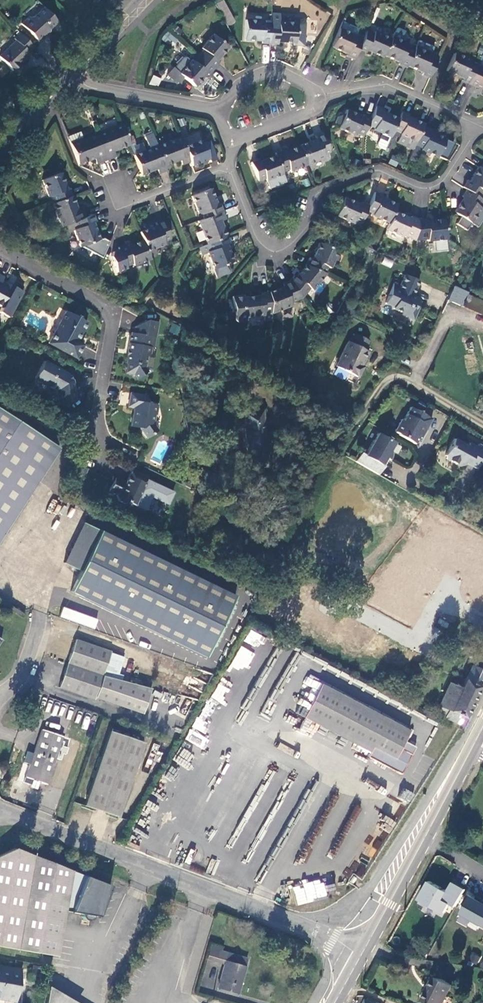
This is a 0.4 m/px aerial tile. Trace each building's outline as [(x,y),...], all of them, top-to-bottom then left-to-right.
[(218,2),(228,26),(235,23),(226,0),(223,0),(218,2)] [(21,24),(38,42),(45,36),(44,35),(57,22),(43,7),(33,16),(27,16),(21,24)] [(280,13),(271,13),(271,23),(270,43),(278,43),(278,41),(294,42),(294,44),(304,45),(305,22),(303,19),(295,19),(295,22),(279,21),(280,13)] [(261,42),(270,43),(271,23),(263,23),(263,20),(246,19),(244,38),(261,40),(261,42)] [(358,29),(342,21),(339,28),(356,35),(358,29)] [(339,28),(331,46),(347,53),(347,55),(354,58),(359,48),(362,40),(355,38),(356,35),(339,28)] [(367,49),(383,56),(384,54),(387,46),(391,39),(374,31),(373,34),(366,30),(362,40),(359,48),(366,51),(367,49)] [(167,44),(173,37),(167,32),(161,39),(167,44)] [(0,56),(0,59),(13,71),(30,55),(28,53),(34,47),(21,33),(13,39),(15,41),(0,56)] [(198,55),(213,68),(218,61),(216,60),(228,47),(213,34),(201,47),(203,49),(198,55)] [(398,63),(406,67),(407,64),(414,49),(407,46),(408,44),(391,36),(391,39),(387,46),(384,54),(399,61),(398,63)] [(433,47),(418,40),(415,47),(430,53),(433,47)] [(422,74),(430,77),(438,57),(430,53),(415,47),(414,49),(407,64),(423,71),(422,74)] [(469,83),(471,78),(477,65),(470,62),(470,60),(454,52),(447,70),(462,77),(461,80),(469,83)] [(208,74),(213,68),(198,55),(193,60),(191,59),(190,60),(180,73),(174,68),(172,67),(166,74),(173,81),(179,81),(183,76),(194,86),(205,73),(208,74)] [(185,56),(174,68),(180,73),(190,60),(185,56)] [(471,78),(469,83),(475,86),(477,83),(482,86),(482,67),(482,68),(477,65),(471,78)] [(159,86),(161,78),(151,76),(150,84),(159,86)] [(393,129),(398,118),(382,111),(383,109),(376,105),(370,118),(368,123),(374,127),(374,129),(390,136),(393,129)] [(368,123),(370,118),(362,115),(362,116),(346,108),(344,114),(340,123),(338,127),(354,134),(355,132),(362,135),(368,123)] [(416,141),(423,126),(424,124),(407,116),(409,114),(401,111),(398,118),(393,129),(400,132),(399,134),(416,141)] [(334,120),(340,123),(344,114),(343,113),(337,115),(334,120)] [(97,133),(106,159),(116,155),(114,150),(130,144),(122,123),(97,133)] [(416,141),(415,143),(421,146),(421,148),(437,156),(445,138),(429,132),(430,128),(423,126),(416,141)] [(97,133),(70,143),(78,163),(95,158),(97,163),(106,159),(97,133)] [(134,155),(136,163),(140,170),(141,174),(156,168),(158,173),(166,169),(164,164),(157,145),(153,134),(145,136),(150,148),(134,155)] [(317,139),(300,146),(306,163),(324,157),(322,153),(329,151),(323,134),(316,136),(317,139)] [(157,145),(164,164),(179,159),(181,164),(190,160),(184,146),(181,137),(157,145)] [(190,160),(192,165),(208,159),(209,161),(217,158),(210,140),(203,143),(201,139),(184,146),(190,160)] [(306,163),(300,146),(283,152),(282,150),(274,152),(275,155),(282,171),(288,168),(289,170),(306,163)] [(282,171),(275,155),(259,162),(259,159),(251,162),(257,180),(264,177),(265,180),(283,173),(282,171)] [(482,190),(482,169),(480,167),(478,166),(469,180),(467,179),(462,186),(466,189),(479,197),(482,190)] [(53,203),(71,196),(68,188),(66,189),(60,173),(42,179),(48,196),(50,195),(53,203)] [(204,218),(221,211),(218,204),(216,205),(210,188),(192,195),(198,212),(201,211),(204,218)] [(479,197),(466,189),(461,195),(463,197),(454,212),(461,216),(456,223),(467,230),(471,222),(478,226),(482,218),(482,200),(479,197)] [(389,223),(394,210),(397,204),(381,197),(382,194),(375,191),(369,204),(366,209),(373,212),(372,215),(389,223)] [(74,221),(85,217),(82,208),(77,210),(71,196),(53,203),(52,203),(61,226),(74,221)] [(366,209),(369,204),(362,201),(360,204),(344,197),(337,214),(359,225),(366,209)] [(416,238),(419,219),(418,219),(411,216),(410,218),(394,210),(389,223),(387,229),(403,235),(403,233),(415,238),(416,238)] [(208,244),(227,236),(221,220),(224,218),(221,211),(204,218),(198,220),(208,244)] [(95,221),(92,214),(85,217),(74,221),(76,228),(73,229),(80,246),(99,239),(93,222),(95,221)] [(426,218),(419,219),(416,238),(428,237),(429,240),(447,238),(445,218),(426,220),(426,218)] [(157,225),(140,232),(143,240),(147,250),(164,243),(164,241),(170,238),(163,219),(156,222),(157,225)] [(229,243),(227,236),(208,244),(200,247),(202,253),(208,251),(214,268),(217,276),(230,271),(227,263),(232,261),(226,244),(229,243)] [(147,250),(143,240),(126,246),(126,244),(118,247),(119,249),(112,251),(110,256),(116,271),(126,268),(125,265),(132,263),(132,265),(150,258),(147,250)] [(309,258),(306,264),(324,273),(327,266),(330,268),(337,251),(319,243),(311,259),(309,258)] [(391,267),(393,261),(384,258),(382,264),(391,267)] [(324,273),(306,264),(297,276),(294,275),(289,280),(301,297),(309,287),(312,290),(324,273)] [(326,278),(342,286),(345,280),(329,272),(326,278)] [(416,307),(414,306),(411,304),(414,297),(410,295),(417,280),(404,274),(399,285),(391,282),(383,302),(391,305),(390,307),(401,312),(400,314),(411,319),(416,307)] [(13,284),(2,278),(0,280),(0,281),(11,287),(13,284)] [(301,297),(289,280),(282,283),(283,285),(269,291),(271,312),(291,304),(290,301),(301,297)] [(13,284),(11,287),(0,281),(0,306),(1,306),(0,307),(0,312),(8,316),(23,289),(13,284)] [(456,287),(449,301),(461,306),(467,292),(456,287)] [(272,319),(269,291),(261,292),(261,294),(244,296),(244,294),(232,295),(235,318),(239,321),(247,320),(246,316),(263,314),(264,320),(272,319)] [(482,306),(482,302),(466,294),(461,306),(479,314),(482,306)] [(65,310),(48,342),(74,357),(81,344),(76,340),(86,321),(65,310)] [(132,334),(126,364),(127,364),(126,373),(134,375),(137,379),(148,372),(146,368),(148,357),(150,355),(150,354),(151,348),(149,347),(150,340),(155,341),(159,323),(146,320),(136,327),(134,334),(132,334)] [(178,335),(180,326),(171,324),(169,333),(178,335)] [(23,329),(16,325),(13,330),(20,334),(23,329)] [(367,340),(353,333),(349,342),(346,340),(334,365),(357,377),(362,365),(360,364),(367,350),(363,349),(367,340)] [(150,354),(150,355),(148,357),(146,368),(148,372),(151,372),(153,371),(156,357),(154,355),(150,354)] [(43,360),(34,377),(55,389),(57,402),(73,399),(71,377),(67,372),(43,360)] [(145,395),(128,392),(126,406),(134,407),(133,413),(131,414),(129,426),(139,428),(147,439),(158,432),(152,422),(153,414),(155,414),(156,404),(145,402),(145,395)] [(426,425),(430,417),(409,406),(401,419),(399,418),(393,430),(397,433),(414,443),(417,435),(420,437),(423,431),(421,430),(424,424),(426,425)] [(59,451),(0,412),(0,540),(59,451)] [(359,452),(354,461),(378,474),(384,462),(382,461),(383,459),(388,461),(388,460),(389,457),(390,454),(389,451),(389,449),(393,441),(376,432),(363,454),(359,452)] [(476,468),(482,455),(482,447),(477,444),(475,447),(468,442),(466,446),(452,439),(443,455),(444,459),(458,466),(461,465),(464,460),(467,461),(466,463),(476,468)] [(146,474),(131,467),(125,480),(121,481),(121,478),(115,476),(109,489),(117,493),(116,495),(118,500),(125,503),(130,502),(135,504),(139,495),(143,498),(151,481),(145,478),(146,474)] [(81,573),(100,532),(84,524),(64,565),(81,573)] [(238,598),(100,532),(81,573),(71,592),(208,658),(238,598)] [(243,568),(230,562),(227,569),(239,575),(243,568)] [(95,628),(98,619),(63,606),(60,616),(95,628)] [(74,640),(67,662),(102,674),(109,651),(74,640)] [(241,645),(230,665),(244,672),(255,653),(241,645)] [(102,674),(67,662),(58,688),(93,700),(94,697),(141,712),(148,689),(102,674)] [(482,678),(482,671),(471,666),(461,689),(449,683),(439,706),(448,710),(445,717),(457,723),(460,715),(463,717),(465,718),(482,678)] [(319,687),(317,691),(405,737),(407,732),(319,687)] [(317,691),(306,713),(372,748),(369,753),(367,757),(401,774),(411,755),(399,749),(405,737),(317,691)] [(372,748),(306,713),(303,719),(369,753),(372,748)] [(26,777),(33,780),(39,782),(46,784),(62,736),(42,729),(26,777)] [(119,817),(144,745),(110,733),(85,805),(119,817)] [(39,782),(33,780),(31,788),(37,790),(39,782)] [(409,802),(413,794),(404,789),(400,797),(409,802)] [(172,821),(176,829),(186,824),(182,816),(172,821)] [(17,847),(0,854),(0,947),(57,957),(66,912),(71,913),(86,877),(17,847)] [(355,876),(363,878),(366,865),(358,863),(355,876)] [(71,913),(82,915),(82,917),(84,920),(89,921),(93,918),(93,916),(99,917),(111,887),(86,877),(71,913)] [(297,904),(327,898),(322,878),(292,885),(297,904)] [(444,891),(424,881),(414,903),(446,919),(461,888),(449,882),(444,891)] [(482,902),(480,903),(477,904),(475,906),(474,908),(467,922),(466,924),(466,927),(467,929),(469,931),(471,932),(482,939),(482,902)] [(208,942),(203,958),(216,963),(216,962),(215,961),(219,950),(222,951),(223,947),(208,942)] [(237,994),(247,959),(222,951),(219,950),(215,961),(216,962),(224,964),(218,988),(237,994)] [(477,964),(481,956),(473,952),(469,960),(477,964)] [(22,970),(0,966),(0,1000),(15,1002),(22,970)] [(452,985),(435,975),(422,999),(430,1002),(443,1002),(452,985)] [(47,994),(46,1002),(62,1002),(47,994)]
